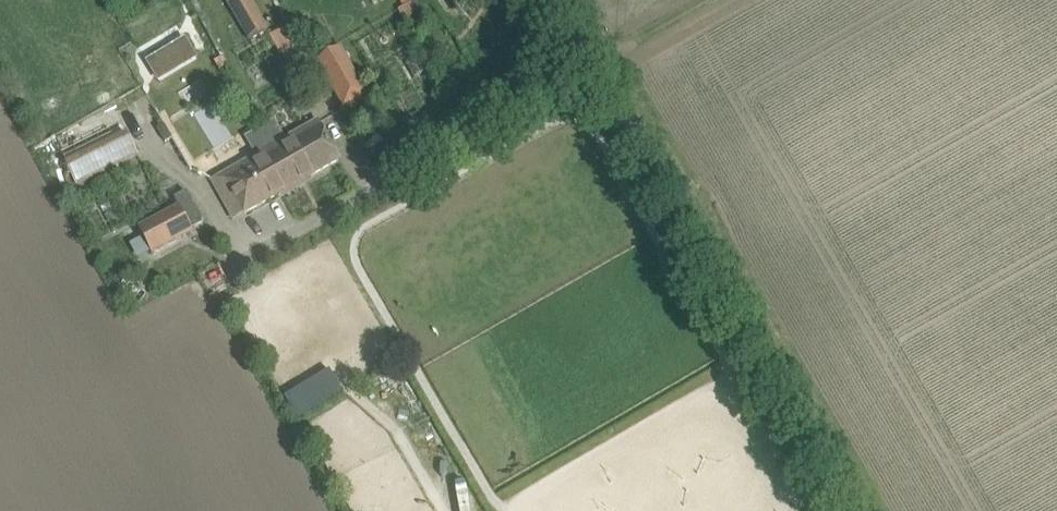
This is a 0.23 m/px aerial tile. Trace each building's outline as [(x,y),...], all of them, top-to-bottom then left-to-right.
[(229,3),(245,30),(251,40),(269,30),(254,5),(251,0),(233,0),(229,3)] [(177,22),(138,46),(156,75),(160,82),(199,58),(195,51),(177,22)] [(343,49),(338,51),(319,61),(329,80),(352,67),(343,49)] [(184,111),(213,94),(203,77),(174,94),(184,111)] [(80,183),(137,154),(120,121),(63,150),(80,183)] [(161,127),(158,129),(166,143),(173,138),(165,125),(163,121),(159,123),(161,127)] [(294,186),(340,160),(318,122),(285,140),(289,146),(276,154),(294,186)] [(229,186),(245,214),(294,186),(276,154),(262,130),(261,131),(272,149),(215,181),(220,191),(229,186)] [(174,196),(179,206),(138,227),(153,255),(195,233),(207,226),(203,218),(200,219),(186,190),(174,196)]
